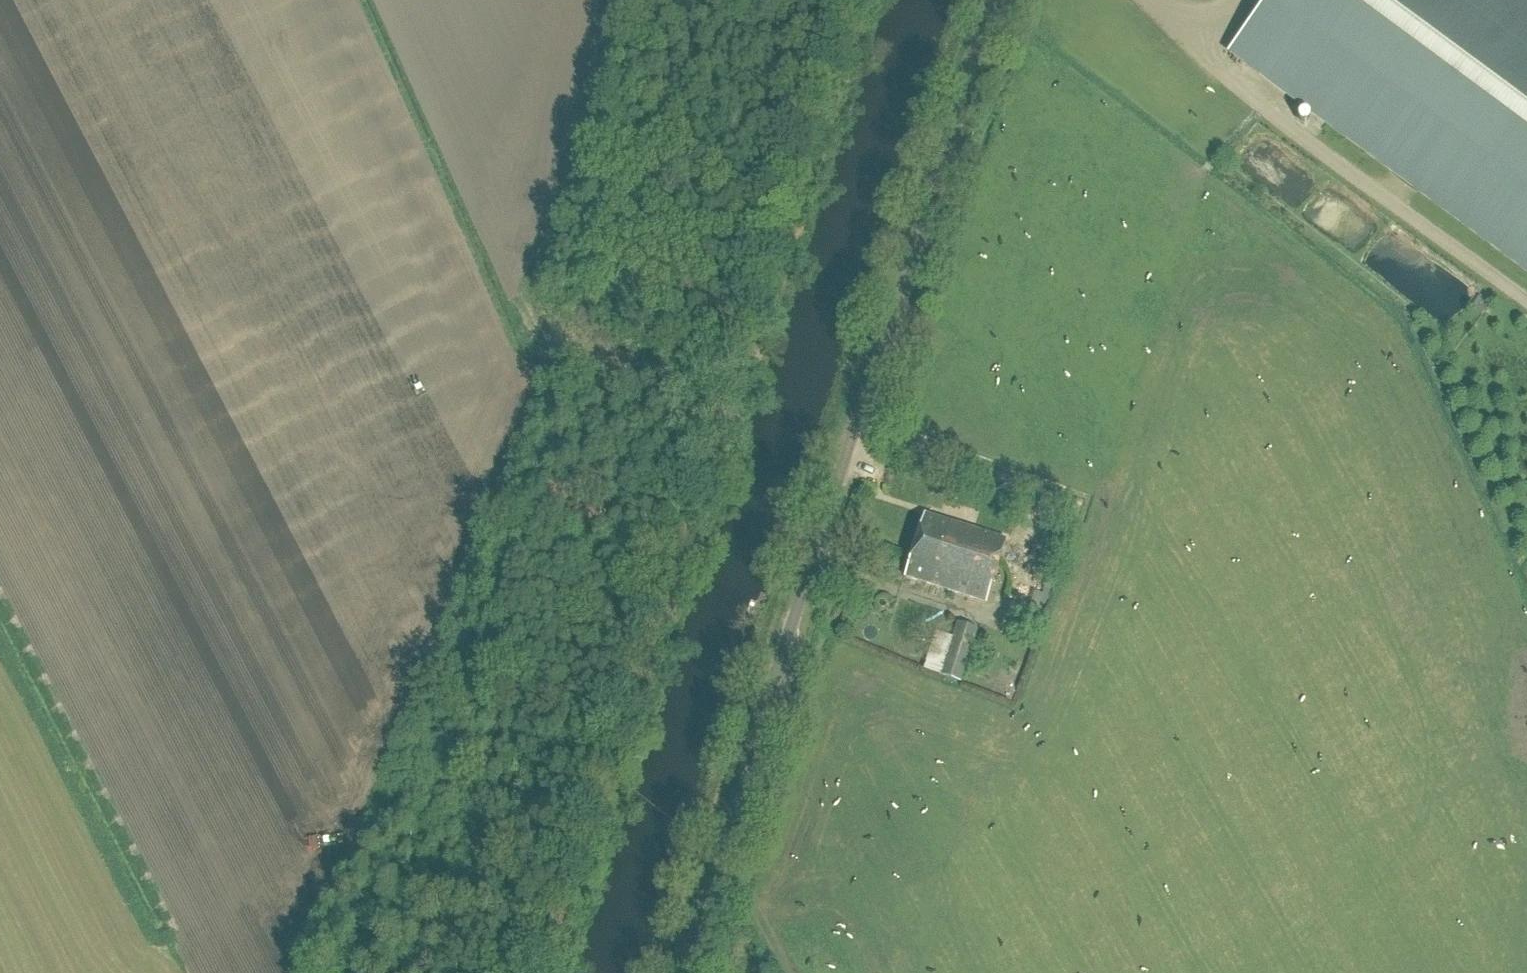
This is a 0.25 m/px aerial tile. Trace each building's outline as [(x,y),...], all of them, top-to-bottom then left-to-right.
[(1227,54),(1526,277),(1526,0),(1267,0),(1227,54)] [(913,546),(996,573),(1006,541),(924,515),(913,546)] [(986,605),(996,573),(913,546),(903,578),(986,605)] [(966,670),(978,633),(958,626),(945,663),(966,670)]
